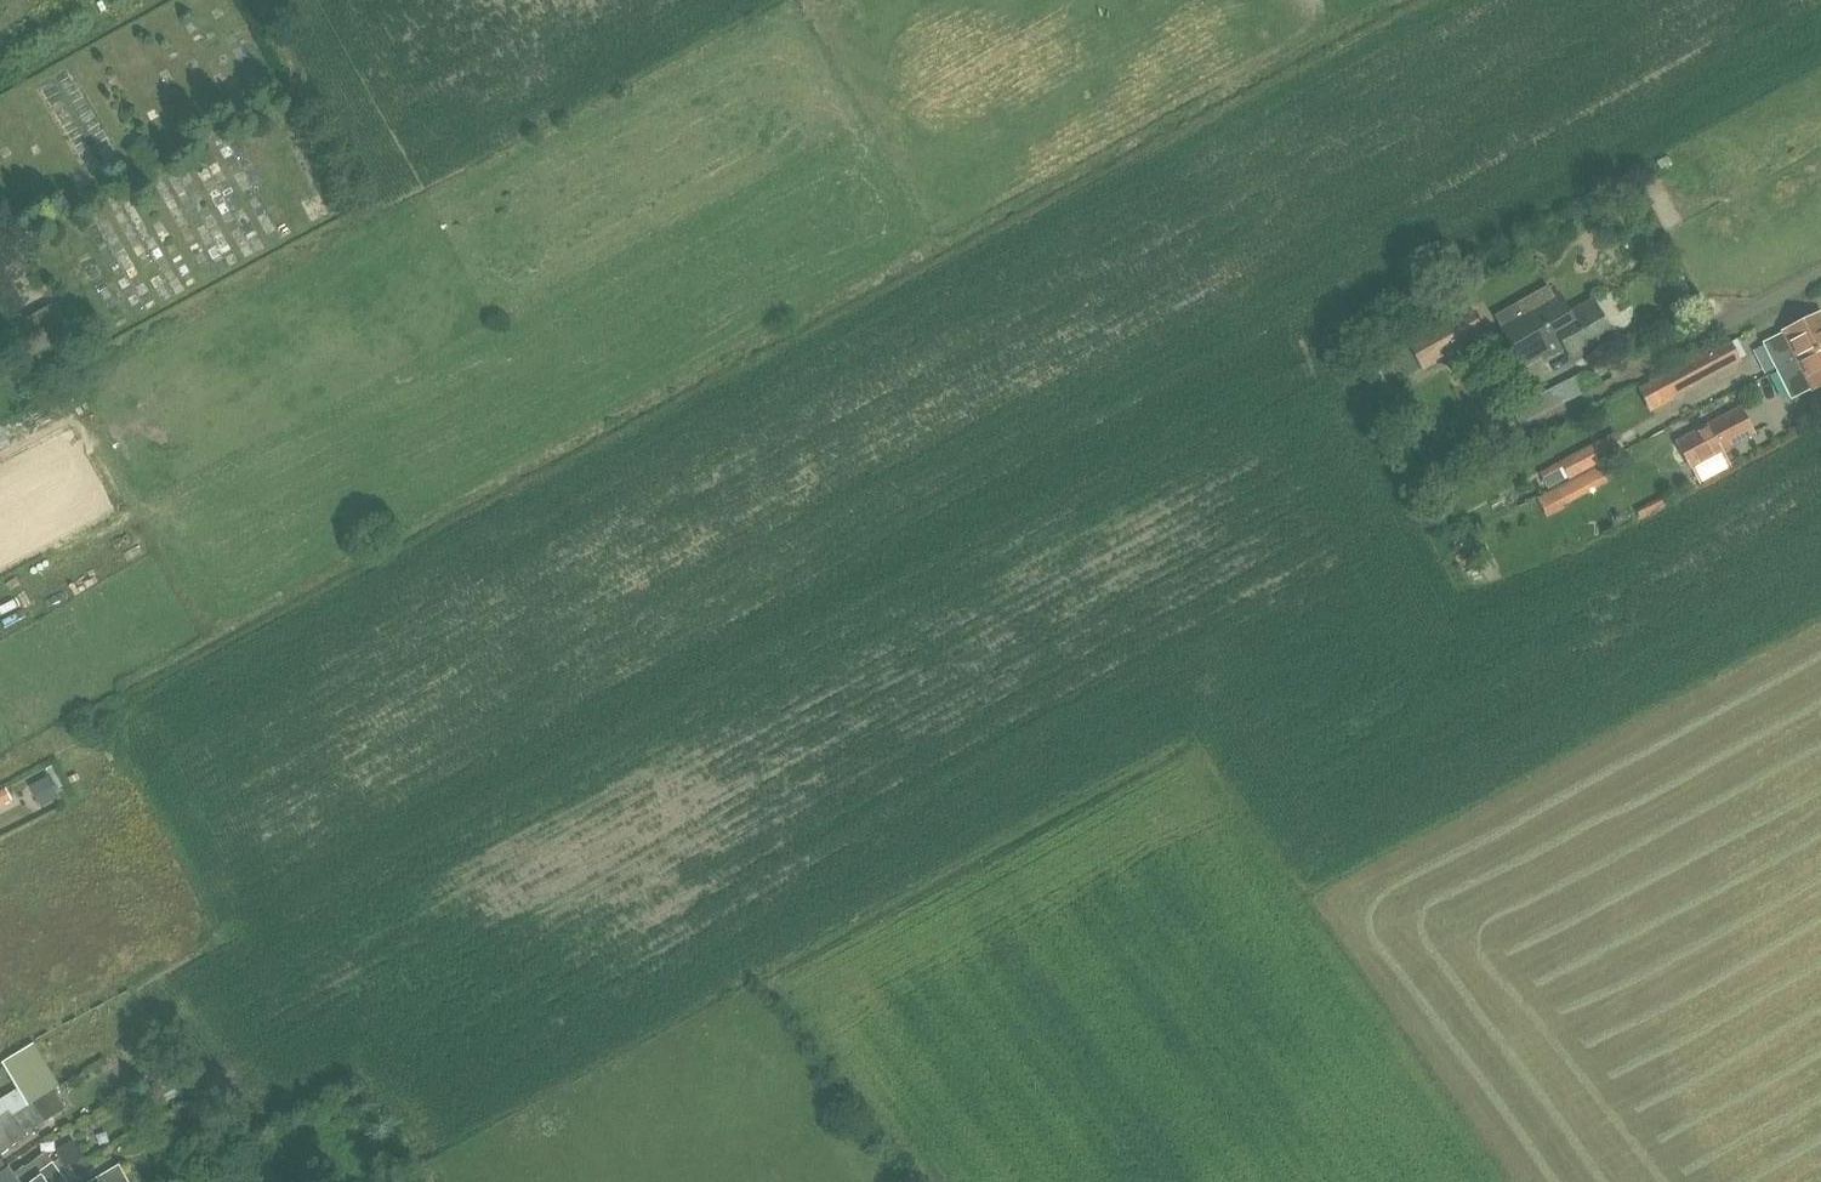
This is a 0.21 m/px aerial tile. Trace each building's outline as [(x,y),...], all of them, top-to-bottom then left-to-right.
[(1577,325),(1570,313),(1558,292),(1501,325),(1524,365),(1522,366),(1523,366),(1542,355),(1545,359),(1561,350),(1558,346),(1565,342),(1561,336),(1570,331),(1569,329),(1577,325)] [(1592,300),(1570,313),(1577,325),(1569,329),(1570,331),(1561,336),(1565,342),(1558,346),(1561,350),(1566,347),(1573,360),(1613,336),(1592,300)] [(29,317),(43,343),(65,331),(51,305),(29,317)] [(1469,308),(1391,352),(1399,366),(1403,364),(1409,375),(1423,367),(1425,370),(1485,335),(1469,308)] [(1820,313),(1764,342),(1778,370),(1813,351),(1820,348),(1820,314),(1820,313)] [(58,359),(75,350),(67,336),(50,345),(58,359)] [(1740,363),(1727,339),(1661,374),(1673,396),(1740,363)] [(1813,351),(1778,370),(1792,397),(1820,382),(1820,348),(1813,351)] [(1579,374),(1512,409),(1521,425),(1588,390),(1579,374)] [(1675,441),(1690,469),(1756,433),(1740,405),(1675,441)] [(20,433),(32,427),(25,413),(13,420),(20,433)] [(10,443),(1,426),(0,427),(0,448),(10,443)] [(1540,516),(1603,485),(1593,464),(1619,452),(1610,435),(1533,472),(1543,492),(1531,497),(1540,516)] [(60,797),(48,775),(30,785),(41,807),(60,797)] [(11,798),(5,787),(0,789),(0,804),(11,798)] [(27,1121),(20,1111),(28,1106),(55,1090),(54,1088),(58,1086),(33,1044),(2,1063),(18,1090),(2,1101),(8,1109),(0,1114),(0,1140),(27,1121)] [(28,1106),(20,1111),(27,1121),(0,1140),(0,1154),(28,1134),(27,1133),(66,1109),(64,1106),(55,1090),(28,1106)] [(77,1139),(59,1150),(71,1168),(88,1158),(77,1139)] [(52,1164),(45,1155),(12,1178),(6,1169),(0,1174),(0,1181),(27,1181),(52,1164)] [(27,1181),(65,1181),(52,1164),(27,1181)] [(209,1181),(246,1181),(238,1167),(209,1181)]
